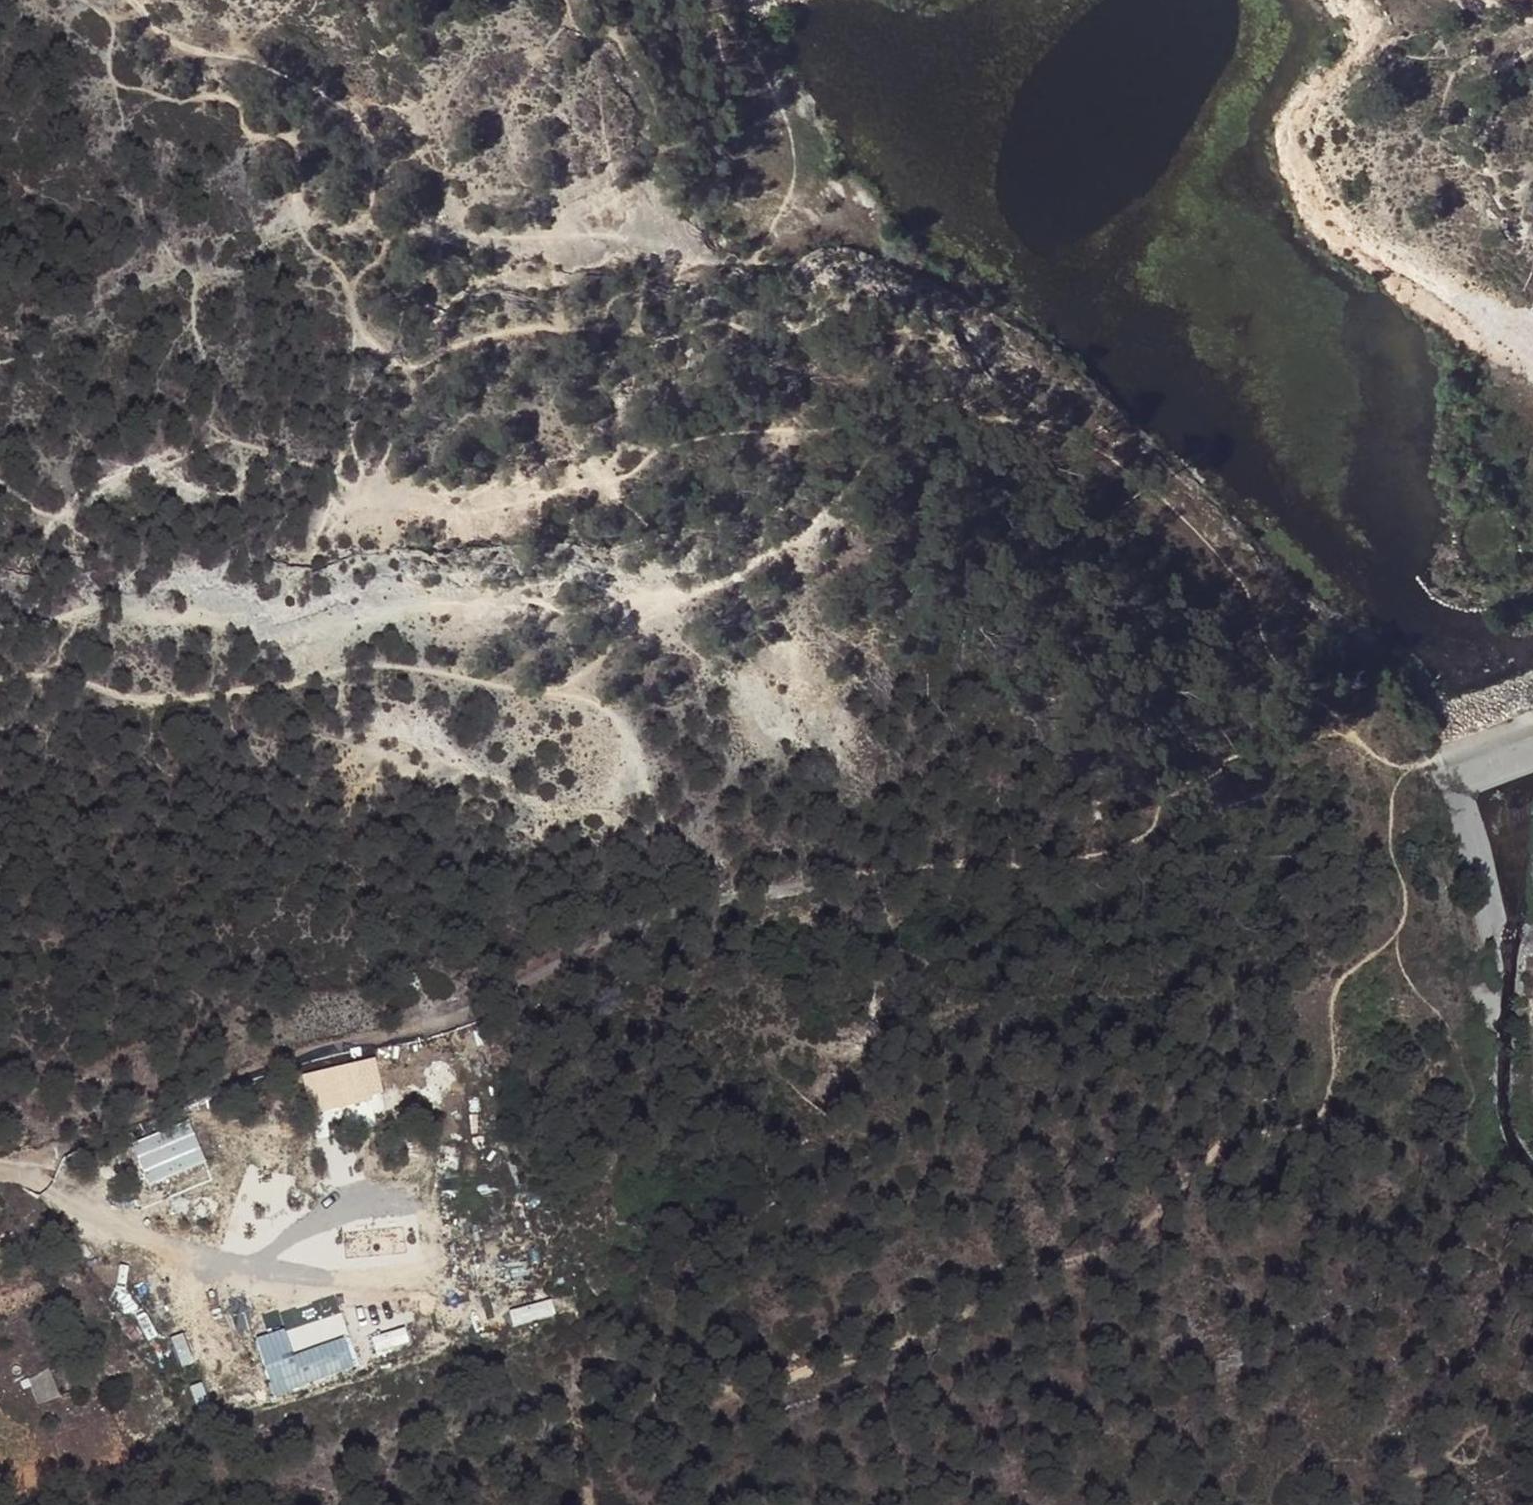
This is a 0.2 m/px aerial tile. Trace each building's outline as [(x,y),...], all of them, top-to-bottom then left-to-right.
[(1307,772),(1306,760),(1289,761),(1290,774),(1307,772)] [(381,1055),(308,1075),(319,1115),(392,1096),(381,1055)] [(195,1119),(138,1143),(155,1185),(212,1162),(195,1119)] [(293,1327),(300,1350),(351,1337),(345,1313),(293,1327)] [(283,1332),(253,1342),(272,1397),(351,1370),(340,1340),(292,1357),(283,1332)]
